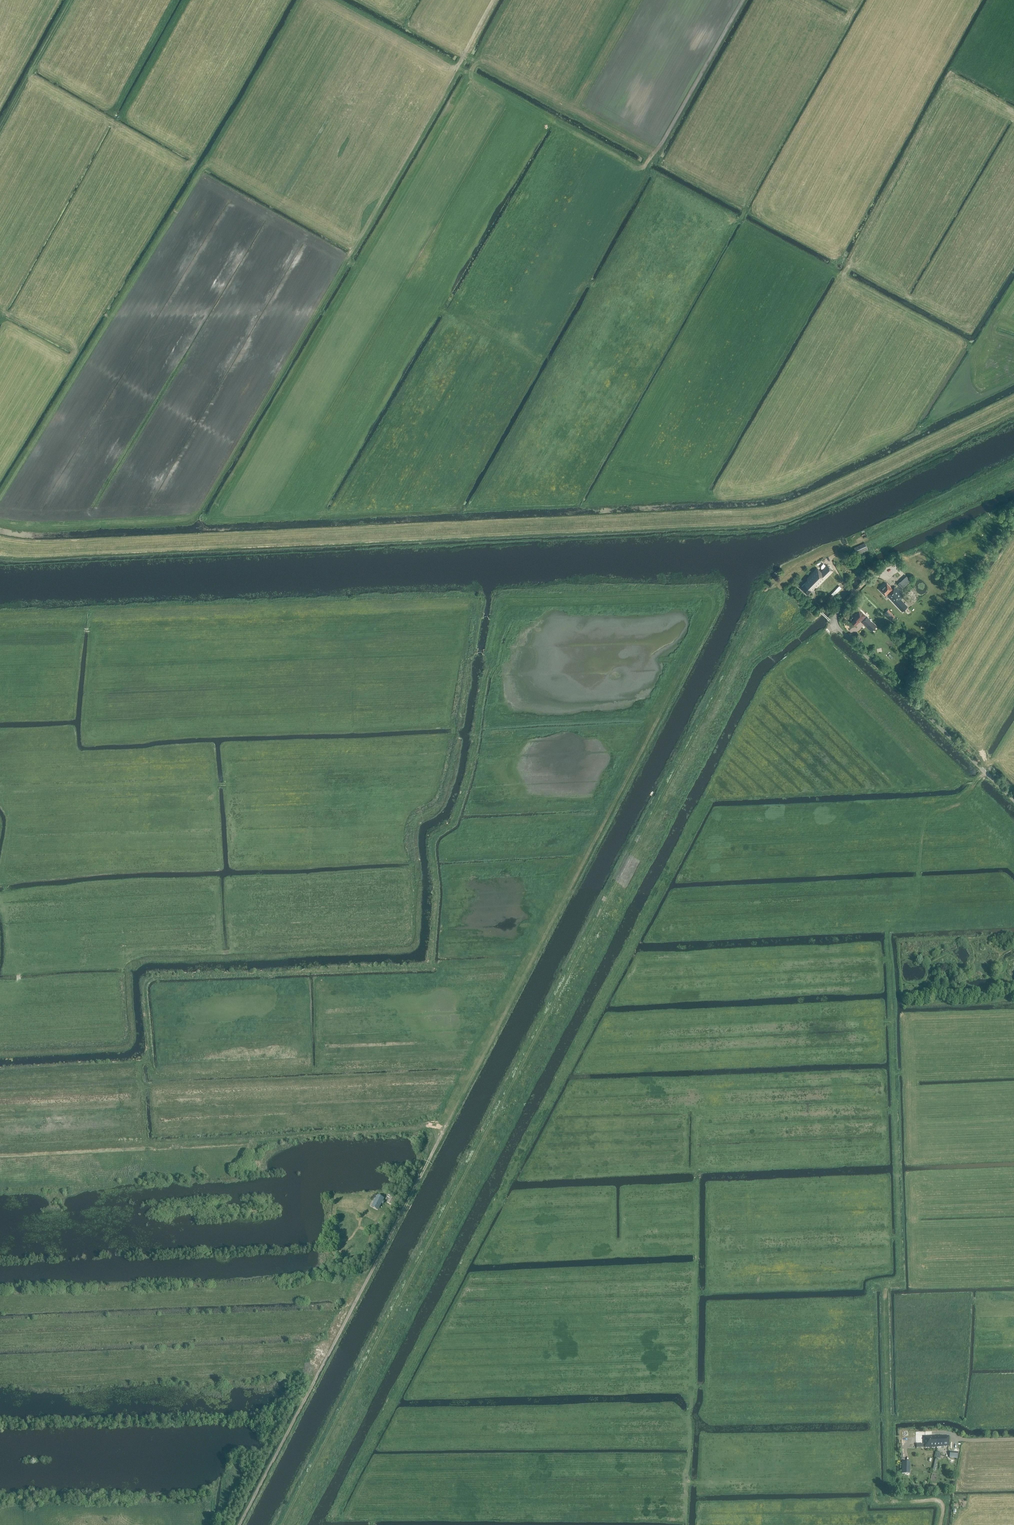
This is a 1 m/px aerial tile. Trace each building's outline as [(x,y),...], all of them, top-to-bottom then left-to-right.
[(857,554),(868,549),(865,543),(854,548),(857,554)] [(826,577),(832,570),(827,565),(821,572),(817,568),(807,578),(808,579),(800,587),(807,594),(815,586),(816,587),(826,577)] [(892,589),(886,583),(879,589),(885,595),(886,594),(902,611),(907,606),(900,599),(904,596),(895,586),(892,589)] [(832,597),(841,588),(839,586),(830,595),(832,597)] [(860,621),(865,615),(858,608),(852,615),(853,616),(850,619),(852,621),(851,621),(855,625),(859,620),(860,621)] [(890,621),(895,617),(892,613),(888,609),(884,613),(890,621)] [(871,631),(876,626),(868,618),(863,623),(871,631)] [(392,1206),(396,1198),(391,1195),(389,1200),(387,1203),(392,1206)] [(379,1208),(383,1199),(378,1196),(373,1205),(379,1208)] [(943,1437),(943,1436),(924,1436),(924,1444),(925,1444),(925,1447),(943,1447),(943,1446),(949,1446),(949,1437),(943,1437)] [(940,1459),(943,1452),(937,1452),(934,1463),(936,1463),(937,1458),(940,1459)] [(902,1461),(902,1474),(910,1474),(910,1461),(902,1461)]
